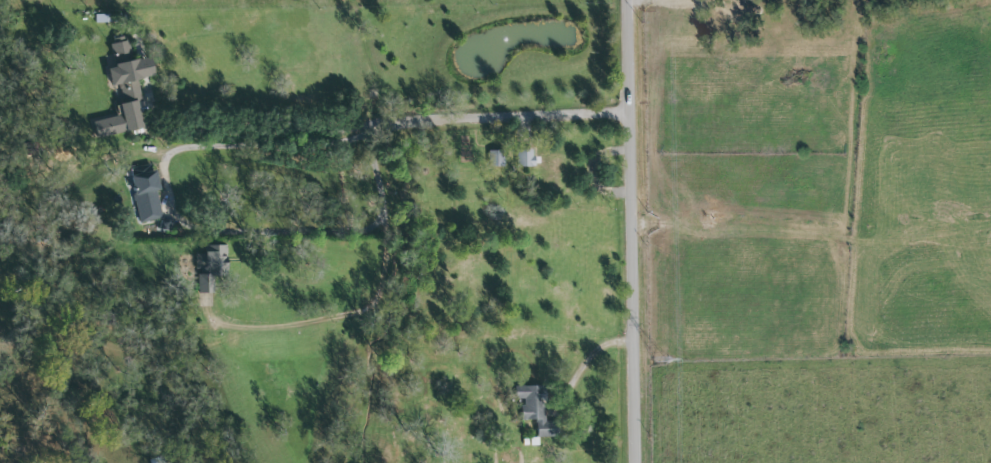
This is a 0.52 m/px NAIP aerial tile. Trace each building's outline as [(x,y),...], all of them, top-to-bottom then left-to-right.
[(115,116),(92,122),(93,130),(95,138),(124,132),(132,129),(141,127),(136,102),(141,101),(136,80),(141,79),(141,77),(152,75),(148,56),(138,59),(137,58),(132,59),(127,40),(123,41),(122,36),(117,37),(112,39),(113,43),(109,44),(113,64),(114,67),(106,68),(109,85),(116,84),(118,89),(118,88),(119,91),(122,103),(118,104),(118,105),(115,106),(117,116),(115,116)] [(535,150),(519,149),(518,168),(534,169),(535,150)] [(505,152),(490,152),(490,168),(504,168),(505,152)] [(161,218),(155,190),(158,189),(154,170),(151,171),(149,164),(133,168),(133,166),(129,167),(130,175),(129,175),(133,194),(132,194),(133,201),(134,202),(139,223),(161,218)] [(215,293),(215,276),(229,275),(228,245),(206,245),(206,254),(196,254),(196,271),(198,271),(199,293),(215,293)] [(538,438),(560,438),(560,422),(545,422),(545,386),(517,386),(517,399),(524,399),(524,420),(538,420),(538,438)]
